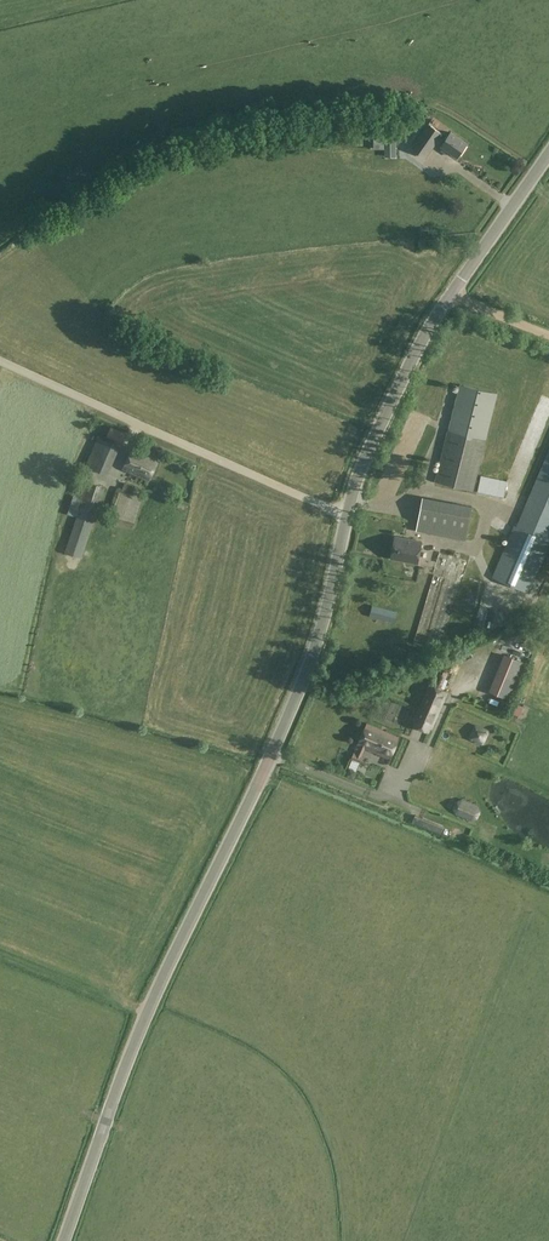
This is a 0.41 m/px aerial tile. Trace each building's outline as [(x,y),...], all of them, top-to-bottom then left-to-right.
[(409,104),(388,105),(388,113),(395,113),(395,115),(410,114),(409,104)] [(426,157),(435,144),(448,153),(449,151),(457,156),(467,143),(451,132),(446,140),(440,136),(443,133),(429,124),(413,147),(426,157)] [(395,127),(374,127),(374,137),(385,137),(386,148),(386,156),(396,156),(395,127)] [(428,228),(420,228),(420,236),(429,235),(428,228)] [(474,490),(483,450),(497,392),(458,383),(435,480),(474,490)] [(122,444),(126,433),(111,426),(106,437),(122,444)] [(85,465),(107,475),(120,446),(98,437),(85,465)] [(158,459),(133,448),(124,469),(149,480),(158,459)] [(530,592),(548,546),(548,448),(516,525),(514,524),(492,577),(530,592)] [(481,475),(477,491),(498,495),(501,480),(481,475)] [(80,558),(104,488),(79,479),(68,513),(77,516),(65,553),(80,558)] [(423,497),(418,527),(467,535),(472,505),(423,497)] [(418,563),(422,541),(395,535),(391,558),(418,563)] [(437,551),(421,608),(439,613),(442,604),(452,606),(466,559),(437,551)] [(394,623),(397,611),(372,604),(369,616),(394,623)] [(526,664),(505,655),(490,691),(511,700),(526,664)] [(449,691),(429,682),(413,720),(414,721),(412,724),(430,732),(431,729),(433,730),(449,691)] [(413,703),(383,694),(380,701),(375,699),(370,713),(406,724),(413,703)] [(507,711),(515,715),(520,704),(512,700),(507,711)] [(390,758),(399,737),(367,723),(358,744),(360,745),(366,747),(390,758)] [(468,737),(481,741),(485,727),(472,724),(468,737)] [(354,751),(351,759),(352,759),(360,762),(362,763),(365,756),(363,755),(362,755),(358,753),(357,753),(354,751)] [(349,767),(346,775),(354,779),(358,771),(357,770),(349,767)] [(454,807),(456,812),(471,819),(477,816),(480,810),(478,804),(462,797),(457,799),(454,807)] [(424,818),(422,823),(440,830),(442,826),(424,818)]
